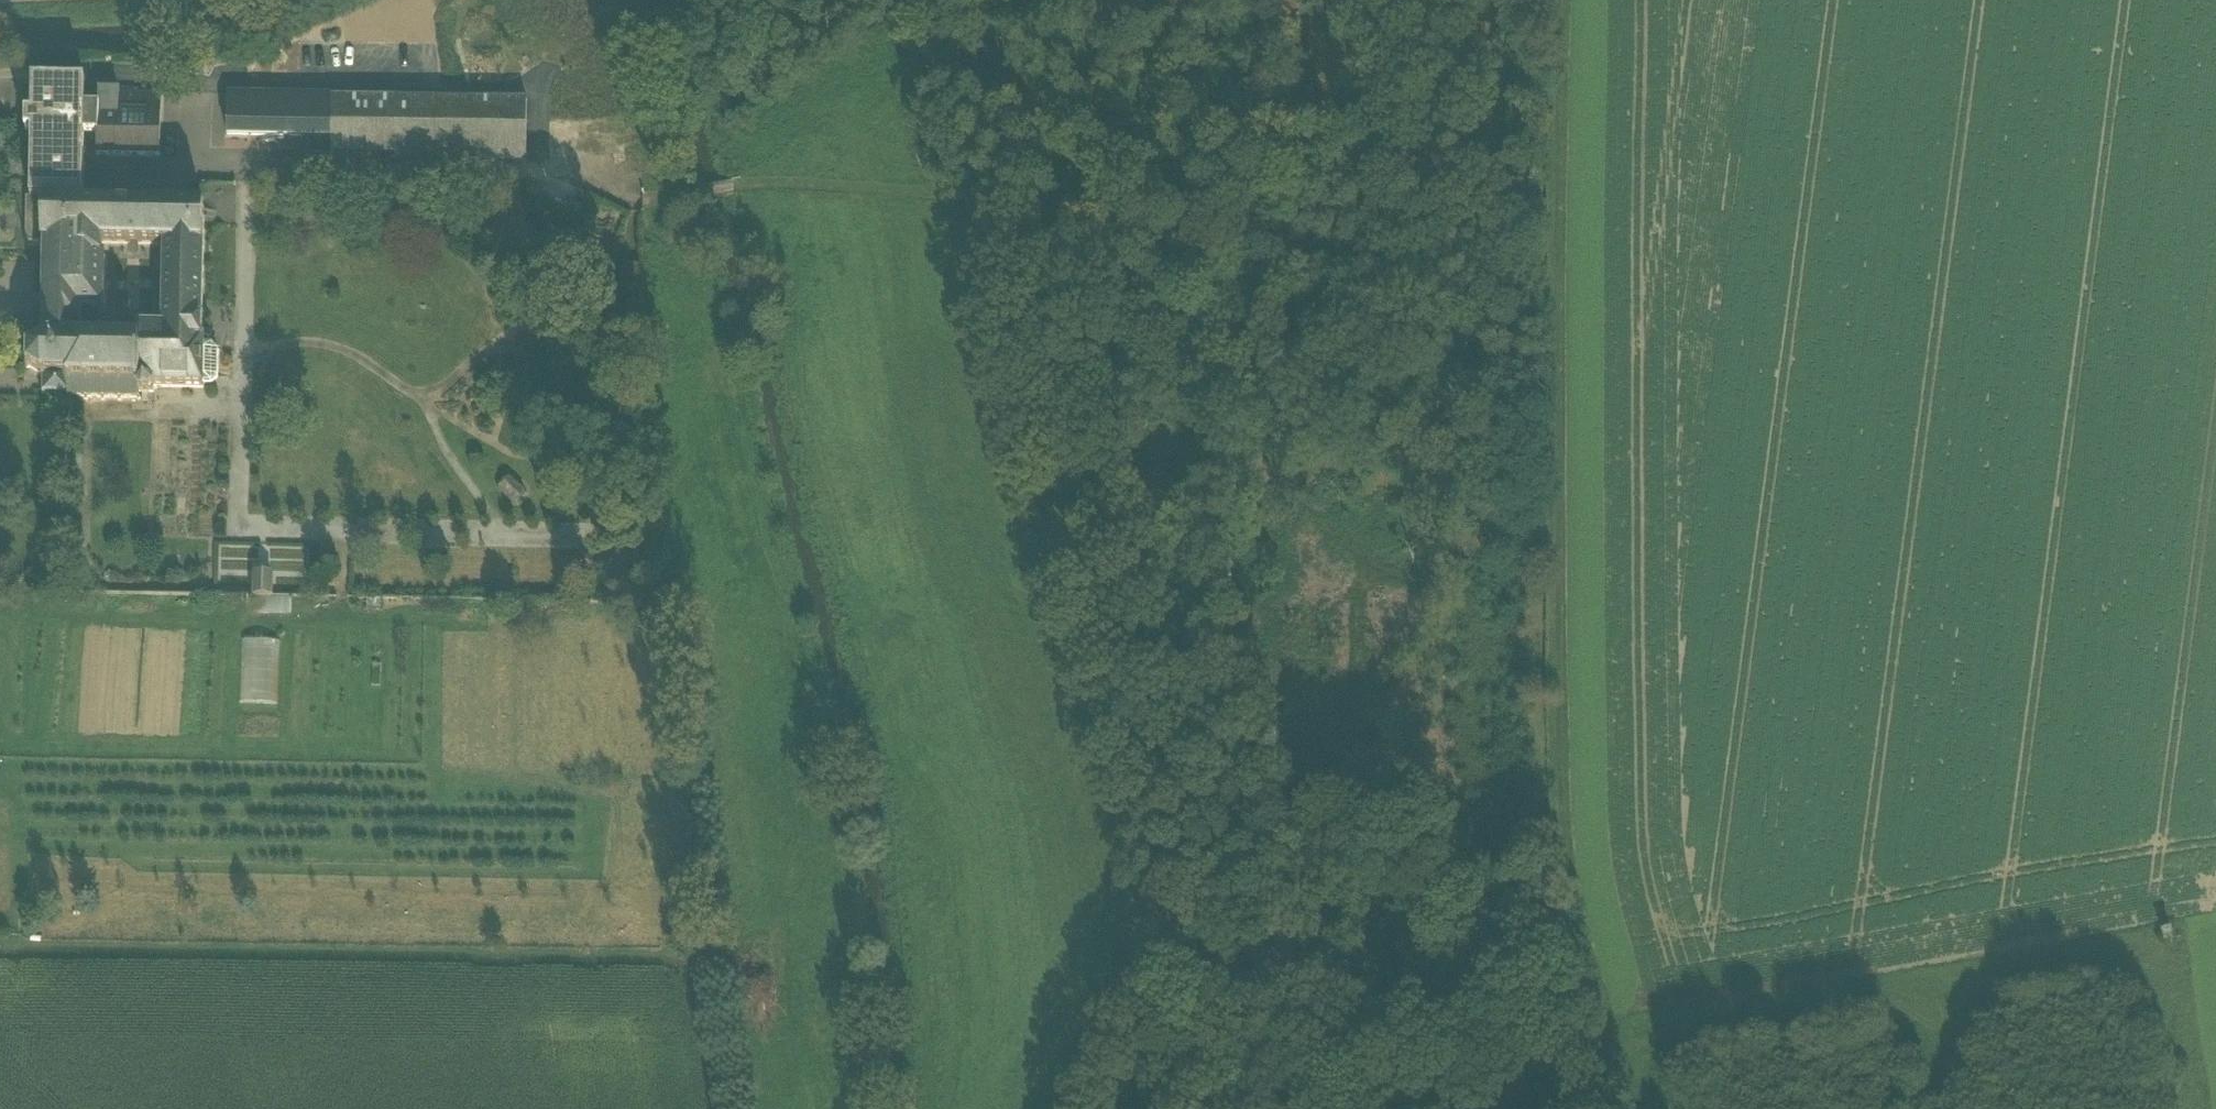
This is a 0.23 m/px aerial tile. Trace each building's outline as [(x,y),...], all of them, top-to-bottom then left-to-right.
[(210,57),(213,69),(235,63),(231,51),(210,57)] [(32,132),(31,200),(44,201),(44,203),(73,203),(73,206),(83,206),(83,202),(84,202),(85,134),(97,134),(98,106),(85,106),(85,83),(33,81),(32,115),(32,132)] [(99,93),(98,106),(97,134),(97,156),(160,157),(162,94),(119,94),(119,91),(100,91),(100,93),(99,93)] [(333,159),(333,156),(332,155),(332,97),(229,96),(228,96),(228,136),(307,137),(307,158),(333,159)] [(527,101),(332,97),(332,155),(333,156),(527,159),(527,101)] [(44,327),(99,327),(100,314),(103,314),(104,258),(101,258),(101,246),(164,248),(162,328),(201,328),(204,208),(156,207),(156,196),(128,195),(128,207),(83,206),(73,206),(73,203),(44,203),(43,203),(43,246),(45,246),(44,327)] [(27,246),(43,246),(43,203),(44,203),(44,201),(31,200),(31,201),(27,201),(27,224),(27,246)] [(138,400),(138,393),(139,328),(99,327),(44,327),(43,340),(42,339),(42,343),(29,351),(29,367),(41,376),(41,379),(43,379),(44,396),(68,396),(68,398),(138,400)] [(162,328),(139,328),(138,393),(154,394),(154,389),(204,390),(204,385),(211,385),(218,379),(218,353),(212,346),(205,346),(205,341),(201,341),(201,328),(162,328)] [(497,490),(513,506),(526,493),(511,477),(497,490)] [(219,545),(219,572),(273,573),(273,561),(308,561),(308,547),(267,546),(267,545),(219,545)] [(254,601),(272,601),(272,577),(255,576),(254,601)]
